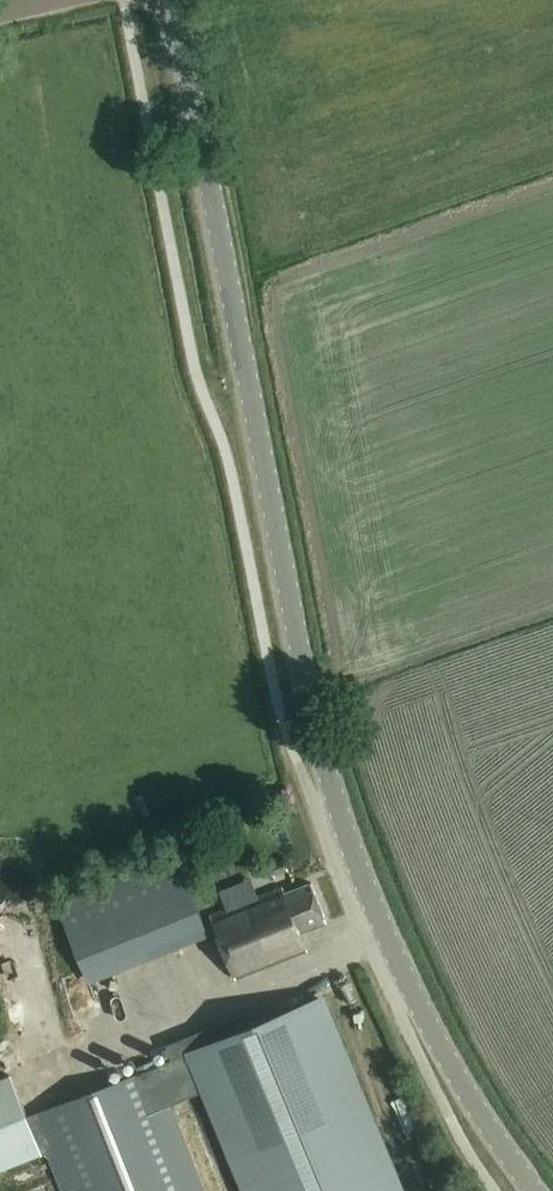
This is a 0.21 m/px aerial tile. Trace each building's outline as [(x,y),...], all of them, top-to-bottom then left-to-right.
[(259,870),(264,882),(289,873),(284,861),(259,870)] [(87,980),(209,932),(185,873),(64,920),(87,980)] [(211,915),(235,979),(307,951),(300,933),(327,922),(312,882),(286,893),(284,887),(211,915)] [(156,1066),(171,1104),(207,1090),(248,1190),(400,1190),(322,1000),(201,1048),(195,1034),(202,1031),(201,1030),(167,1044),(173,1059),(156,1066)] [(154,1060),(137,1067),(139,1072),(28,1116),(12,1074),(0,1079),(0,1169),(48,1151),(63,1190),(205,1190),(171,1104),(156,1066),(154,1060)]
